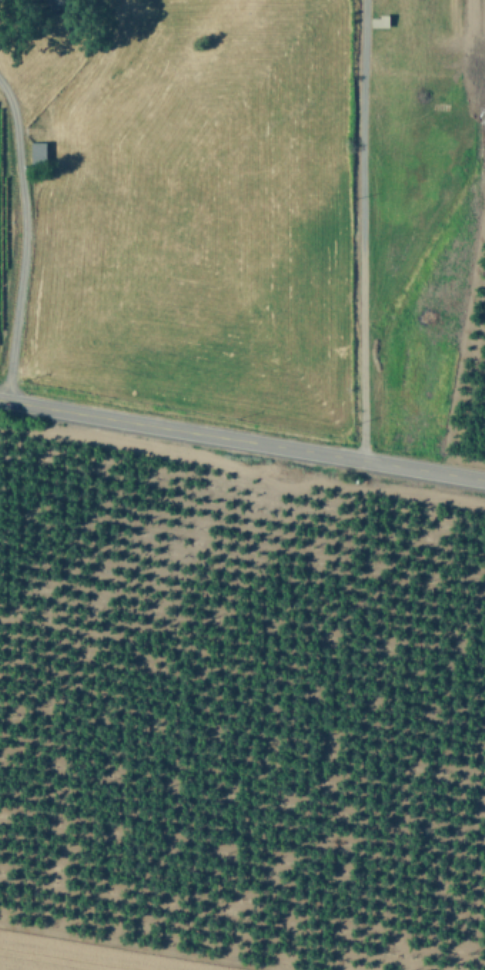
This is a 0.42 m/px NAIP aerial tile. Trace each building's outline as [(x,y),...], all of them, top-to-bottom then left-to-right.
[(45,140),(31,141),(31,160),(46,160),(45,140)]
